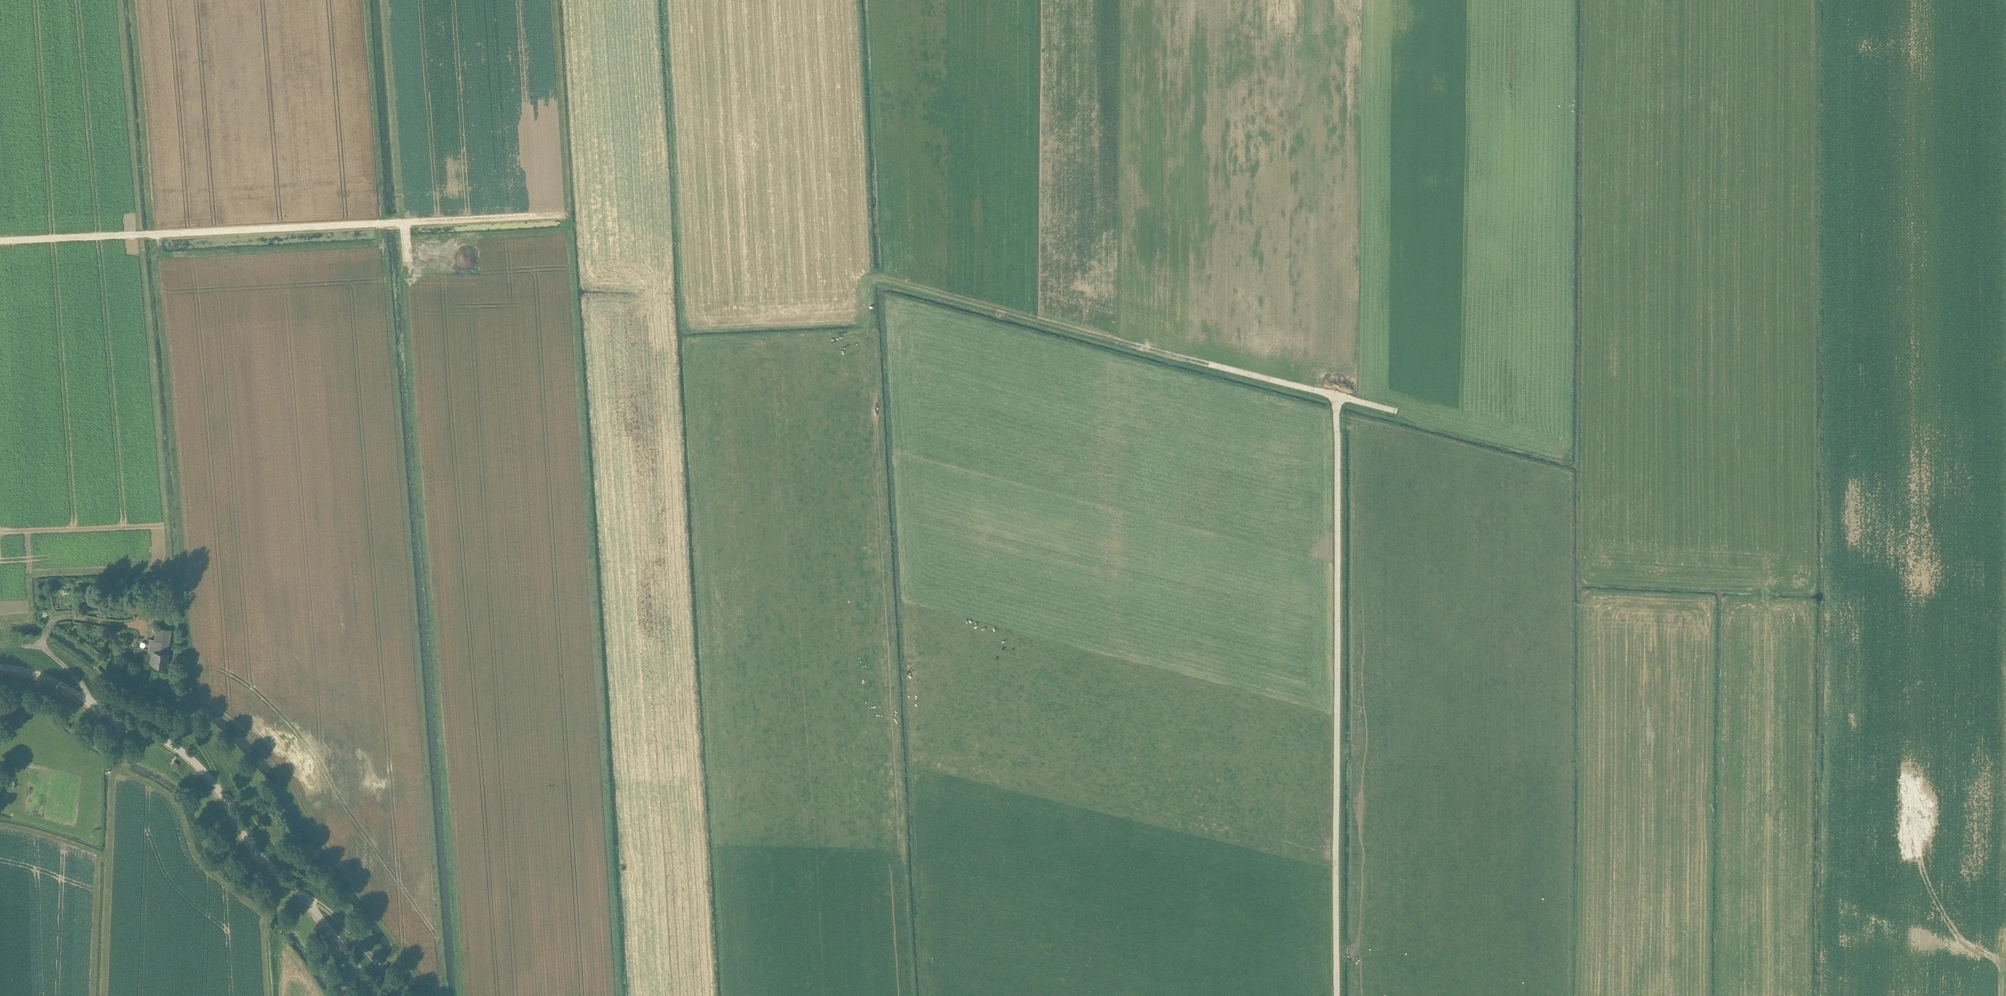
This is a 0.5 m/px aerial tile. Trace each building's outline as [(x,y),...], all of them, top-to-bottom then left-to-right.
[(147,613),(147,601),(129,600),(129,613),(147,613)] [(166,666),(171,630),(156,628),(155,640),(150,639),(147,663),(166,666)]
